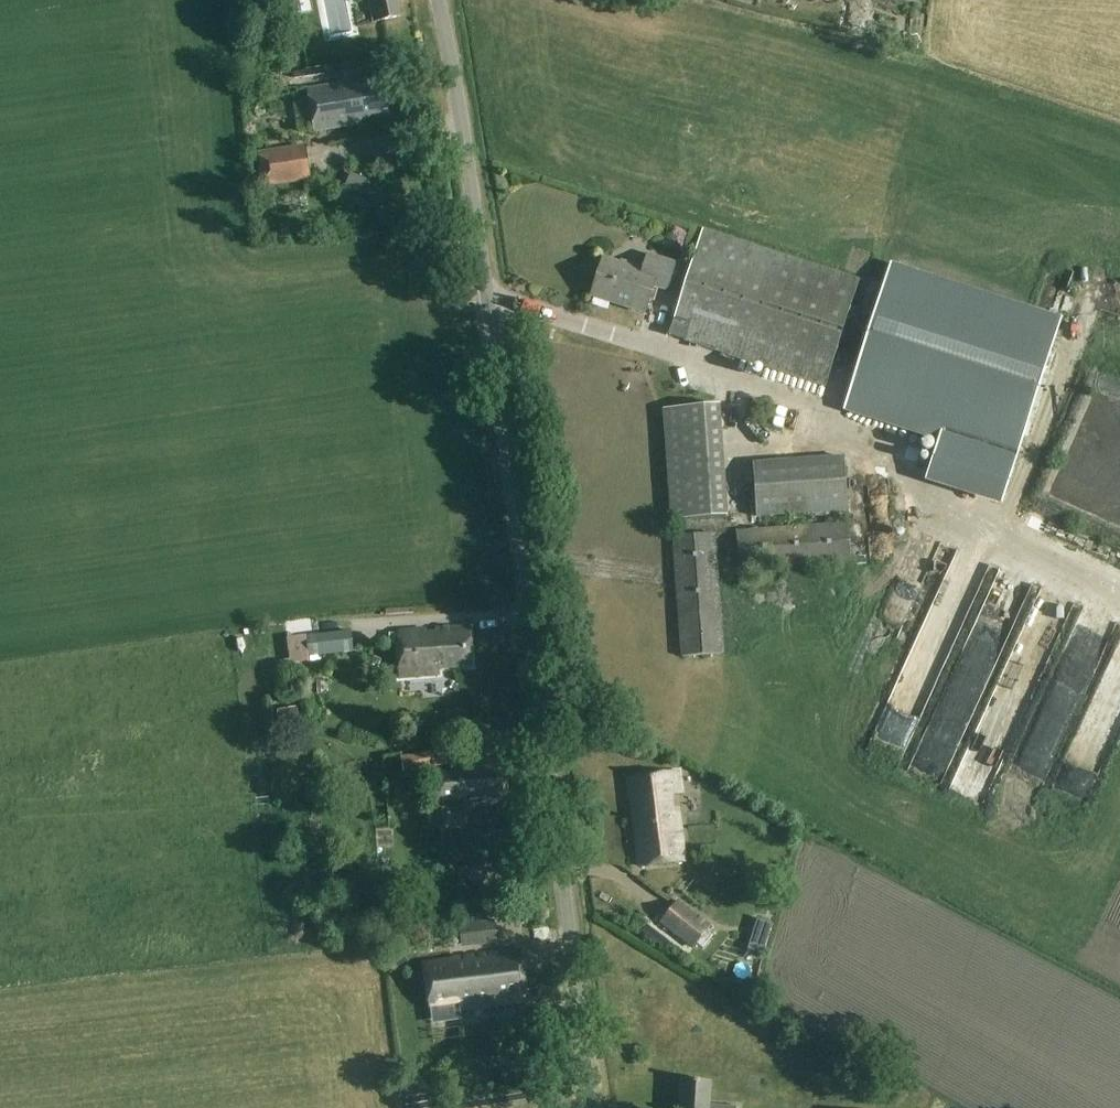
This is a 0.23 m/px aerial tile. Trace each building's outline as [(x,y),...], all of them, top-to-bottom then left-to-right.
[(399,16),(396,0),(368,0),(372,21),(399,16)] [(314,132),(362,124),(360,116),(387,111),(381,77),(307,89),(314,132)] [(272,92),(285,91),(284,81),(271,82),(272,92)] [(292,124),(304,122),(302,103),(290,105),(292,124)] [(263,188),(310,180),(304,145),(257,152),(263,188)] [(350,174),(344,187),(366,196),(371,182),(350,174)] [(823,386),(857,280),(701,229),(667,336),(823,386)] [(667,290),(675,264),(647,255),(642,270),(603,258),(591,296),(645,313),(653,285),(667,290)] [(1057,321),(889,267),(845,405),(1012,459),(1057,321)] [(657,412),(663,524),(718,521),(712,409),(657,412)] [(918,428),(903,435),(915,459),(929,452),(918,428)] [(755,518),(847,511),(843,456),(751,462),(755,518)] [(1097,472),(1084,473),(1085,489),(1098,488),(1097,472)] [(738,570),(850,562),(847,522),(735,530),(738,570)] [(672,538),(681,659),(724,655),(715,535),(672,538)] [(739,587),(756,586),(755,572),(738,573),(739,587)] [(474,672),(472,628),(439,629),(435,639),(423,640),(422,631),(398,631),(398,678),(474,672)] [(354,650),(351,629),(306,635),(309,657),(354,650)] [(1082,697),(1048,793),(1081,805),(1115,708),(1082,697)] [(296,707),(278,710),(282,728),(300,725),(296,707)] [(1023,708),(1008,769),(1041,778),(1051,740),(1035,736),(1041,713),(1023,708)] [(862,744),(889,755),(903,720),(876,709),(862,744)] [(402,772),(446,765),(443,750),(400,757),(402,772)] [(508,802),(502,761),(472,765),(473,770),(436,775),(439,805),(463,802),(464,808),(508,802)] [(673,810),(671,794),(680,793),(678,772),(626,778),(629,800),(631,800),(639,867),(683,862),(677,809),(673,810)] [(691,949),(709,927),(677,900),(659,922),(691,949)] [(461,947),(496,943),(493,920),(458,924),(461,947)] [(459,1008),(528,1000),(520,950),(452,958),(452,961),(424,965),(430,1006),(438,1006),(439,1014),(460,1012),(459,1008)] [(734,1106),(707,1104),(709,1081),(682,1079),(679,1107),(734,1107),(734,1106)]
